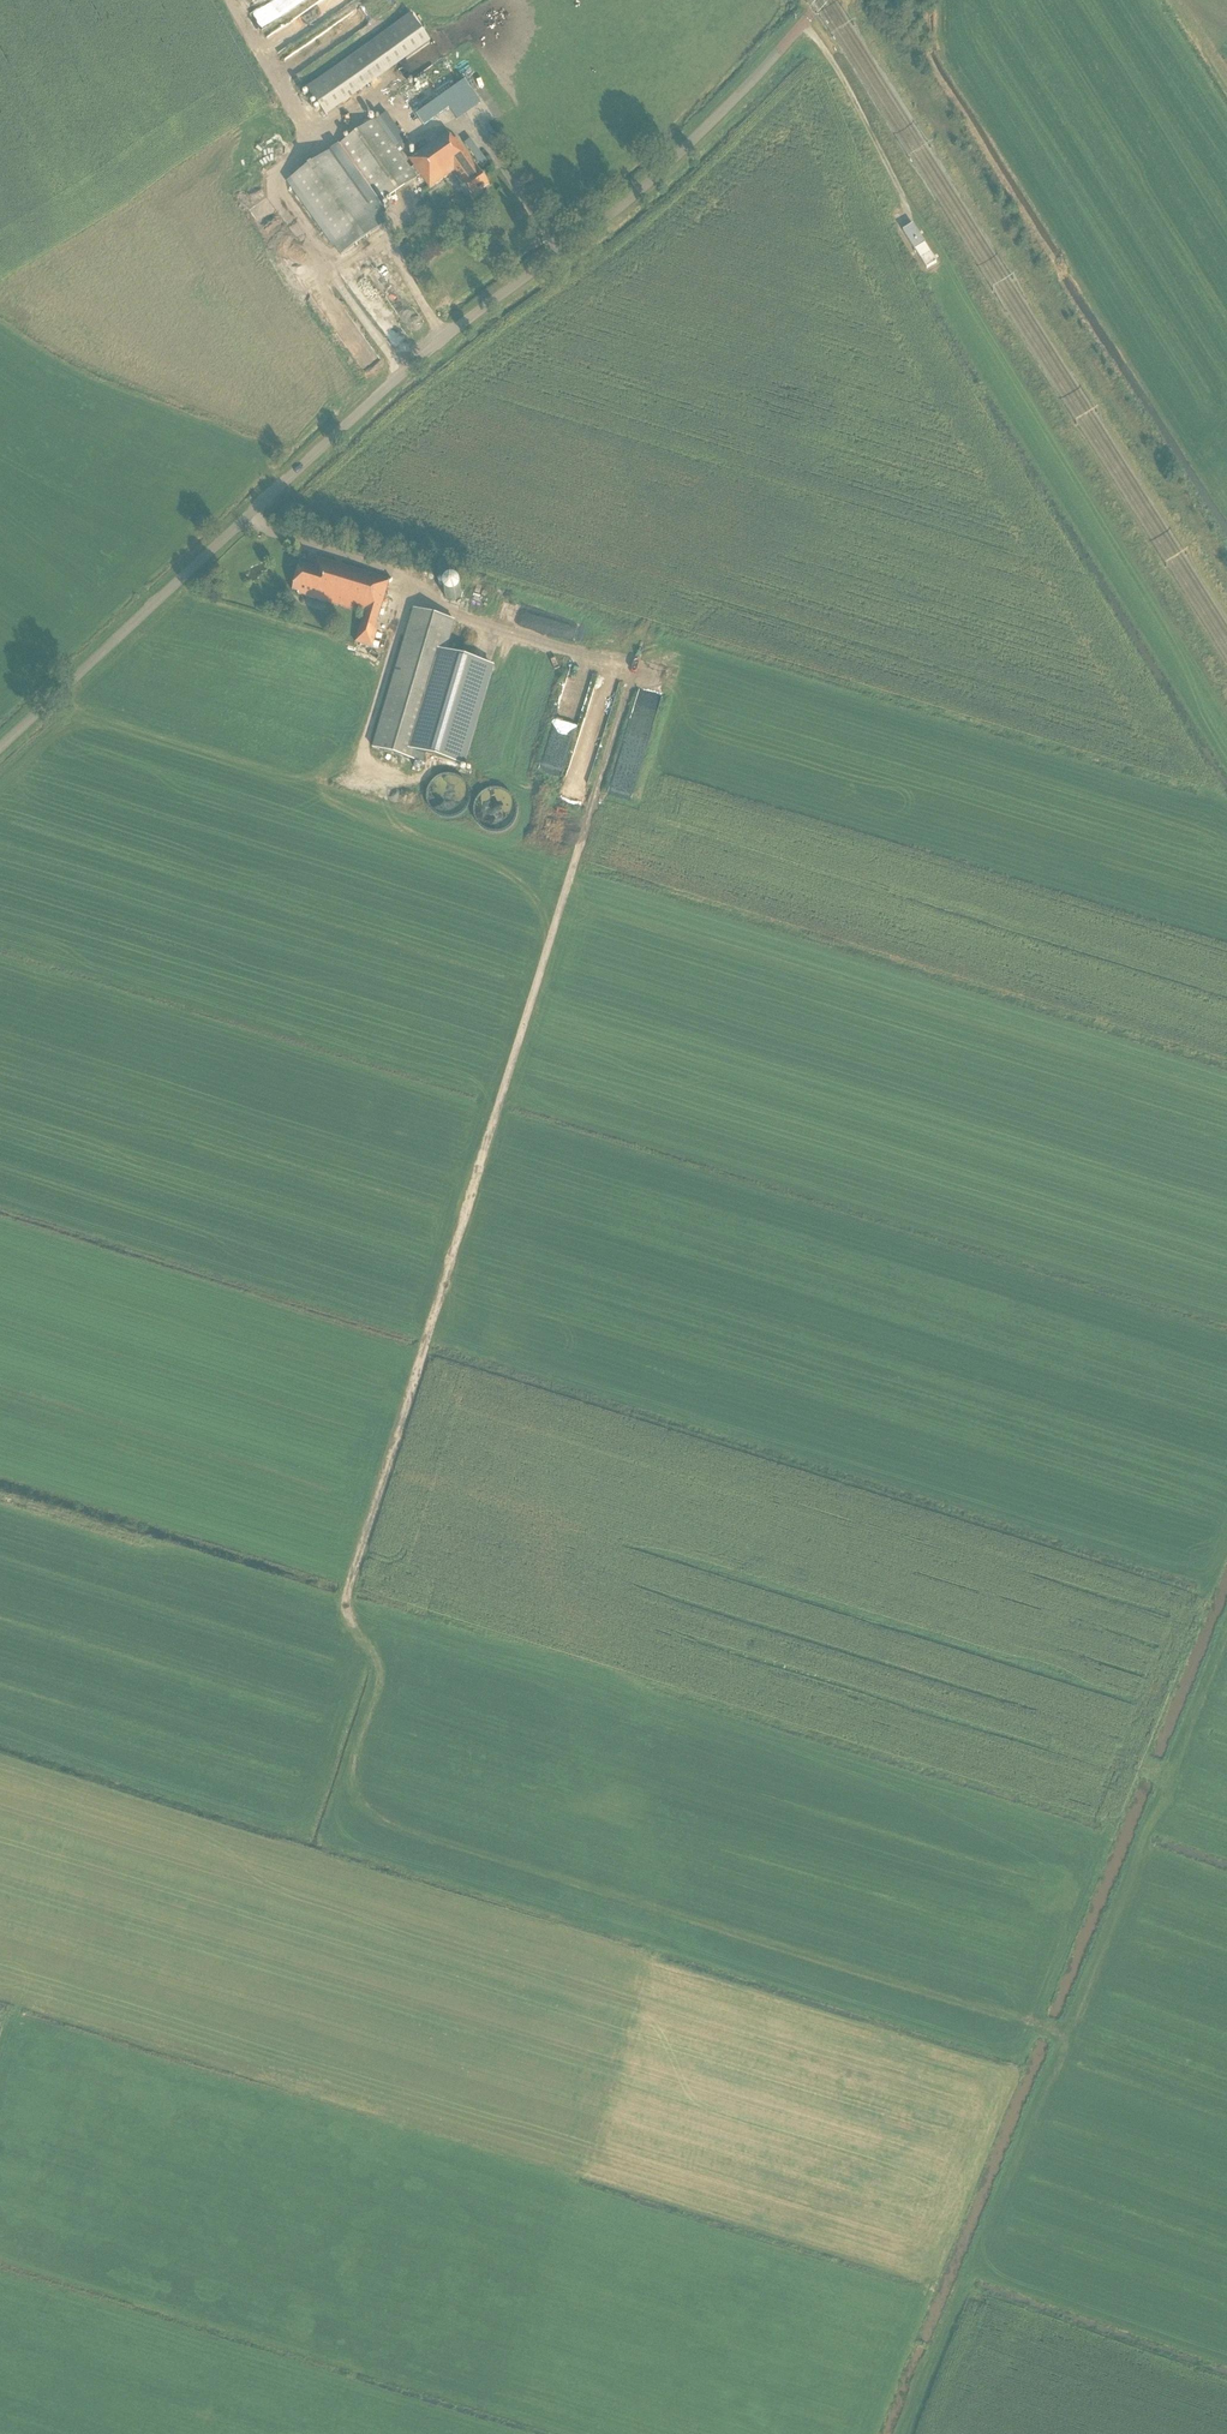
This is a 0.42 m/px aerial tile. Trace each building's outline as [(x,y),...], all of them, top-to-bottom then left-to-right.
[(424,126),(449,108),(442,98),(417,115),(424,126)] [(472,122),(477,119),(480,118),(474,106),(466,111),(472,122)] [(400,144),(406,140),(387,113),(376,120),(398,151),(402,147),(400,144)] [(420,175),(415,167),(411,170),(398,151),(376,120),(337,147),(365,185),(360,189),(332,151),(288,182),(340,253),(339,254),(341,257),(386,224),(381,217),(387,212),(381,204),(417,178),(420,175)] [(454,141),(447,132),(409,159),(415,167),(420,175),(430,189),(455,171),(473,197),(489,185),(480,172),(479,173),(470,160),(471,159),(457,139),(454,141)] [(925,244),(913,225),(903,231),(915,250),(923,245),(925,244)] [(923,245),(915,250),(927,269),(937,263),(925,244),(923,245)] [(298,594),(312,598),(312,597),(365,614),(355,643),(372,648),(381,650),(387,631),(378,628),(379,625),(377,624),(390,580),(316,558),(313,568),(301,564),(293,590),(298,592),(298,594)] [(422,736),(424,731),(430,732),(437,708),(431,706),(456,622),(414,610),(373,748),(424,763),(432,739),(422,736)] [(448,775),(445,775),(443,775),(440,776),(438,777),(435,779),(433,781),(431,783),(429,786),(428,788),(427,791),(427,794),(426,797),(427,800),(427,802),(428,805),(429,807),(430,809),(432,811),(434,813),(436,814),(438,816),(441,817),(444,818),(447,818),(450,818),(453,818),(456,817),(459,815),(461,814),(463,812),(465,810),(466,808),(467,806),(468,804),(469,802),(470,799),(470,796),(469,793),(469,790),(468,788),(466,785),(465,782),(462,780),(460,778),(458,777),(455,776),(453,775),(450,775),(448,775)]
